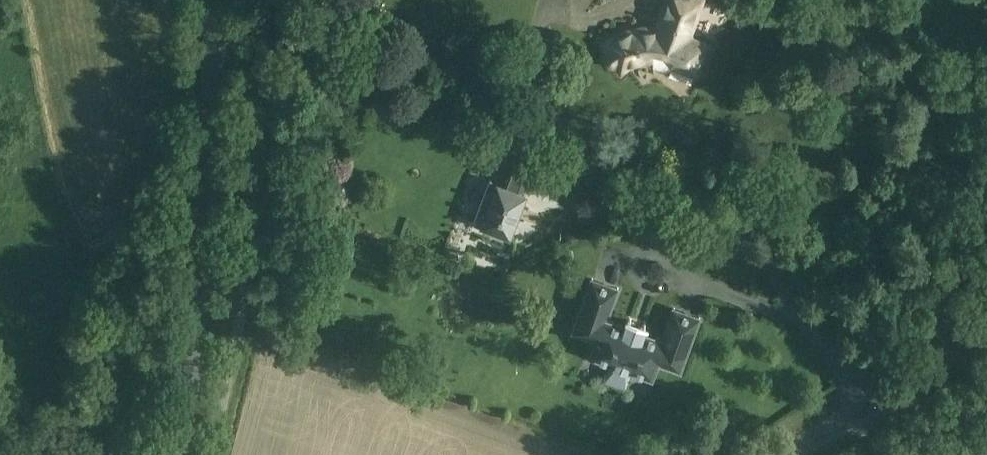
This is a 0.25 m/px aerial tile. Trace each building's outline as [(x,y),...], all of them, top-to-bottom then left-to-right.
[(657,28),(646,27),(635,28),(624,31),(613,36),(604,43),(609,50),(607,52),(606,54),(605,56),(605,58),(606,61),(608,62),(610,63),(612,64),(615,64),(617,63),(621,70),(629,66),(637,63),(645,61),(653,61),(654,63),(655,65),(657,68),(660,69),(663,69),(666,69),(669,67),(671,65),(696,74),(707,43),(688,37),(701,0),(667,0),(657,28)] [(533,164),(540,146),(509,134),(502,153),(533,164)] [(475,221),(511,234),(526,192),(524,191),(531,171),(509,162),(501,183),(491,179),(475,221)] [(612,366),(629,372),(630,369),(651,377),(651,378),(653,378),(653,377),(653,376),(658,363),(680,370),(680,371),(681,371),(682,370),(681,370),(698,324),(699,323),(697,322),(697,323),(673,314),(671,313),(671,315),(663,339),(644,332),(645,330),(646,330),(646,328),(627,321),(626,323),(626,326),(607,319),(616,295),(617,294),(615,293),(591,285),(591,284),(590,284),(589,285),(590,286),(573,331),(572,332),(574,333),(596,340),(591,354),(590,354),(590,356),(592,356),(613,363),(612,366)]
